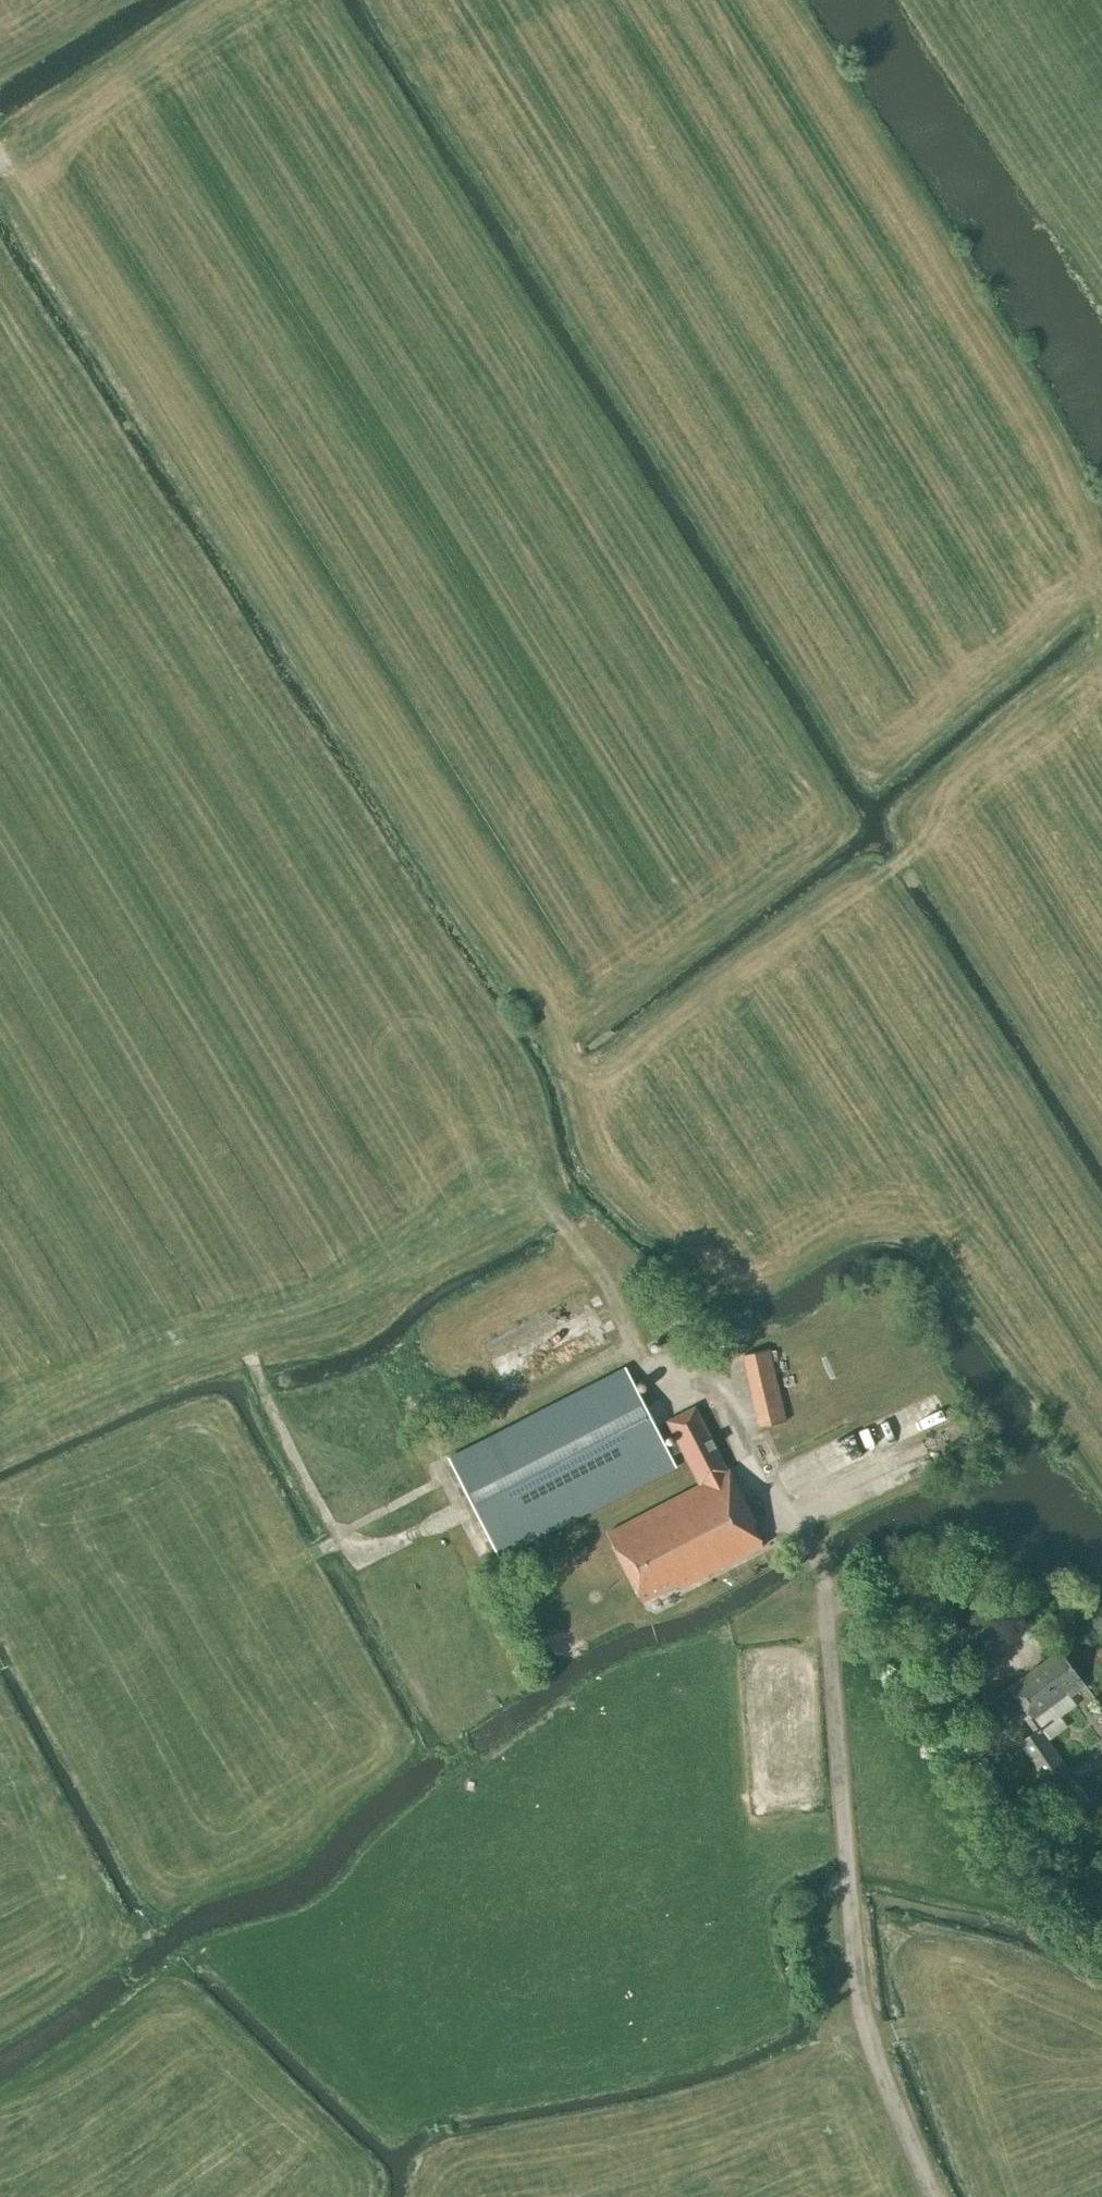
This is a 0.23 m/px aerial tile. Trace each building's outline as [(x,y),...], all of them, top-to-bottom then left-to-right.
[(760,1428),(785,1422),(769,1350),(743,1356),(760,1428)] [(665,1448),(625,1370),(449,1459),(498,1557),(675,1467),(669,1457),(681,1452),(698,1486),(606,1535),(640,1604),(660,1594),(663,1596),(675,1589),(676,1592),(760,1548),(751,1529),(755,1527),(728,1471),(726,1472),(695,1408),(667,1422),(677,1442),(665,1448)] [(1033,1719),(1066,1694),(1069,1698),(1086,1686),(1060,1652),(995,1702),(1008,1719),(1024,1707),(1030,1716),(1024,1720),(1035,1734),(1021,1743),(1049,1784),(1069,1771),(1048,1740),(1033,1719)]
